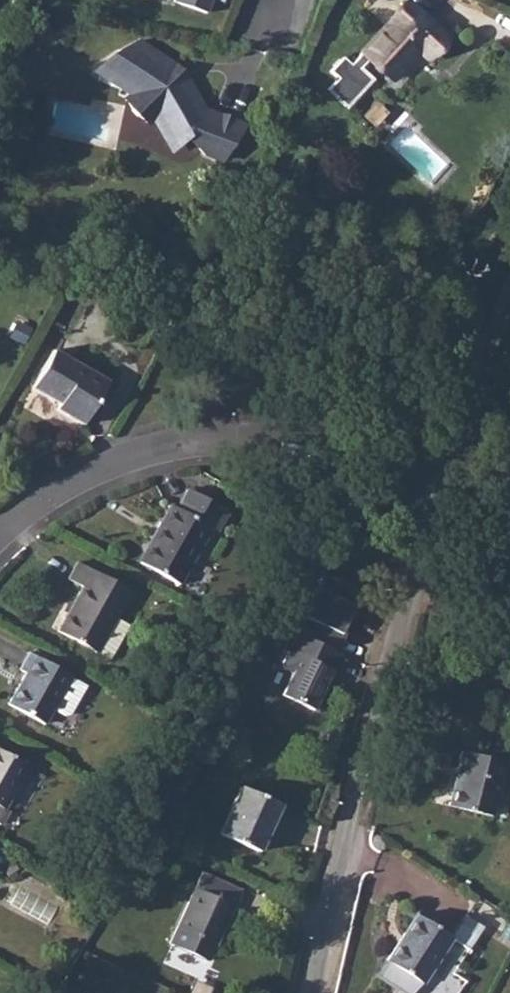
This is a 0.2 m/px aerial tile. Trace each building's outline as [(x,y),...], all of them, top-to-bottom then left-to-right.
[(175,4),(207,15),(212,0),(177,0),(175,4)] [(425,60),(443,39),(403,5),(347,66),(340,59),(326,73),(334,80),(324,91),(343,108),(368,80),(356,70),(366,60),(388,80),(415,51),(425,60)] [(158,63),(142,45),(129,57),(125,54),(121,55),(101,74),(100,77),(102,80),(121,87),(135,95),(126,102),(133,113),(138,119),(148,126),(156,118),(168,146),(170,148),(173,148),(189,133),(212,158),(229,162),(243,122),(210,114),(202,111),(186,94),(187,90),(180,82),(177,82),(175,84),(170,78),(171,74),(171,71),(162,62),(158,63)] [(30,325),(20,319),(12,332),(23,338),(30,325)] [(108,381),(53,350),(32,388),(59,404),(56,410),(83,425),(108,381)] [(216,536),(229,513),(188,491),(177,511),(169,507),(157,529),(163,532),(145,564),(181,584),(209,532),(216,536)] [(96,650),(112,619),(128,591),(76,562),(69,576),(84,585),(60,630),(96,650)] [(362,582),(323,565),(292,629),(297,631),(333,646),(362,582)] [(288,670),(277,696),(318,715),(338,669),(333,667),(341,649),(297,631),(280,667),(288,670)] [(8,703),(45,724),(73,674),(29,650),(19,668),(26,671),(8,703)] [(509,771),(509,757),(472,743),(454,797),(496,812),(509,771)] [(0,750),(0,826),(1,827),(10,811),(5,809),(29,766),(0,750)] [(272,845),(297,800),(260,777),(232,824),(272,845)] [(208,948),(236,900),(202,879),(175,928),(208,948)] [(472,948),(422,914),(378,977),(402,992),(458,992),(464,984),(453,976),(472,948)]
